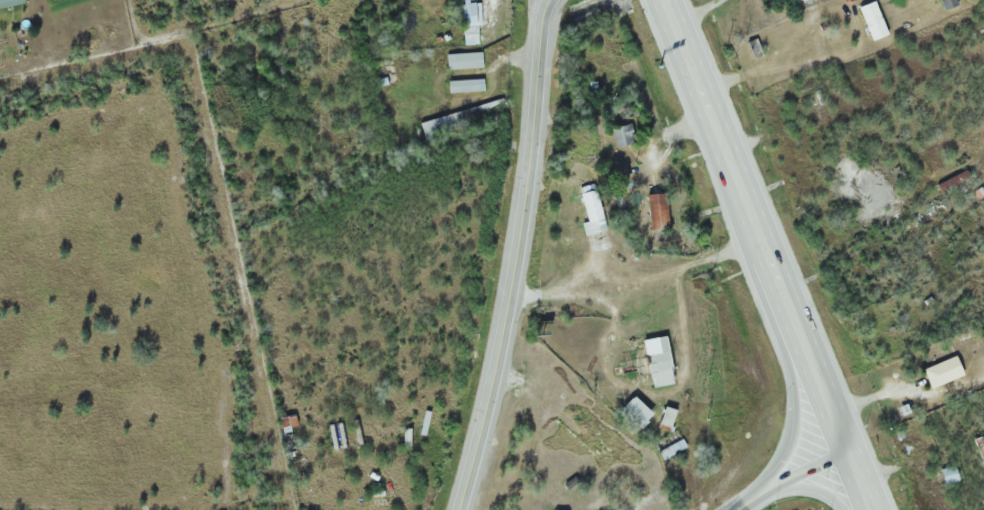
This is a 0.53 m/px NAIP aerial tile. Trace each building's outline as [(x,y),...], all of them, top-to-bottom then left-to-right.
[(870,40),(886,34),(872,0),(869,0),(856,5),(870,40)] [(942,9),(956,4),(954,0),(938,0),(942,9)] [(445,53),(445,68),(481,68),(480,53),(445,53)] [(482,92),(482,79),(447,79),(447,92),(482,92)] [(614,148),(633,144),(630,124),(611,127),(614,148)] [(968,179),(965,171),(936,182),(939,191),(968,179)] [(973,189),(977,198),(983,195),(983,184),(973,189)] [(577,188),(585,223),(580,224),(582,236),(604,231),(594,185),(577,188)] [(646,194),(646,228),(664,228),(664,194),(646,194)] [(671,383),(664,335),(640,339),(648,387),(671,383)] [(921,368),(929,387),(961,375),(954,355),(921,368)] [(618,409),(638,430),(652,416),(631,395),(618,409)] [(286,428),(295,425),(292,414),(282,417),(286,428)] [(685,449),(676,429),(652,440),(660,459),(685,449)] [(943,484),(957,480),(952,465),(938,469),(943,484)]
